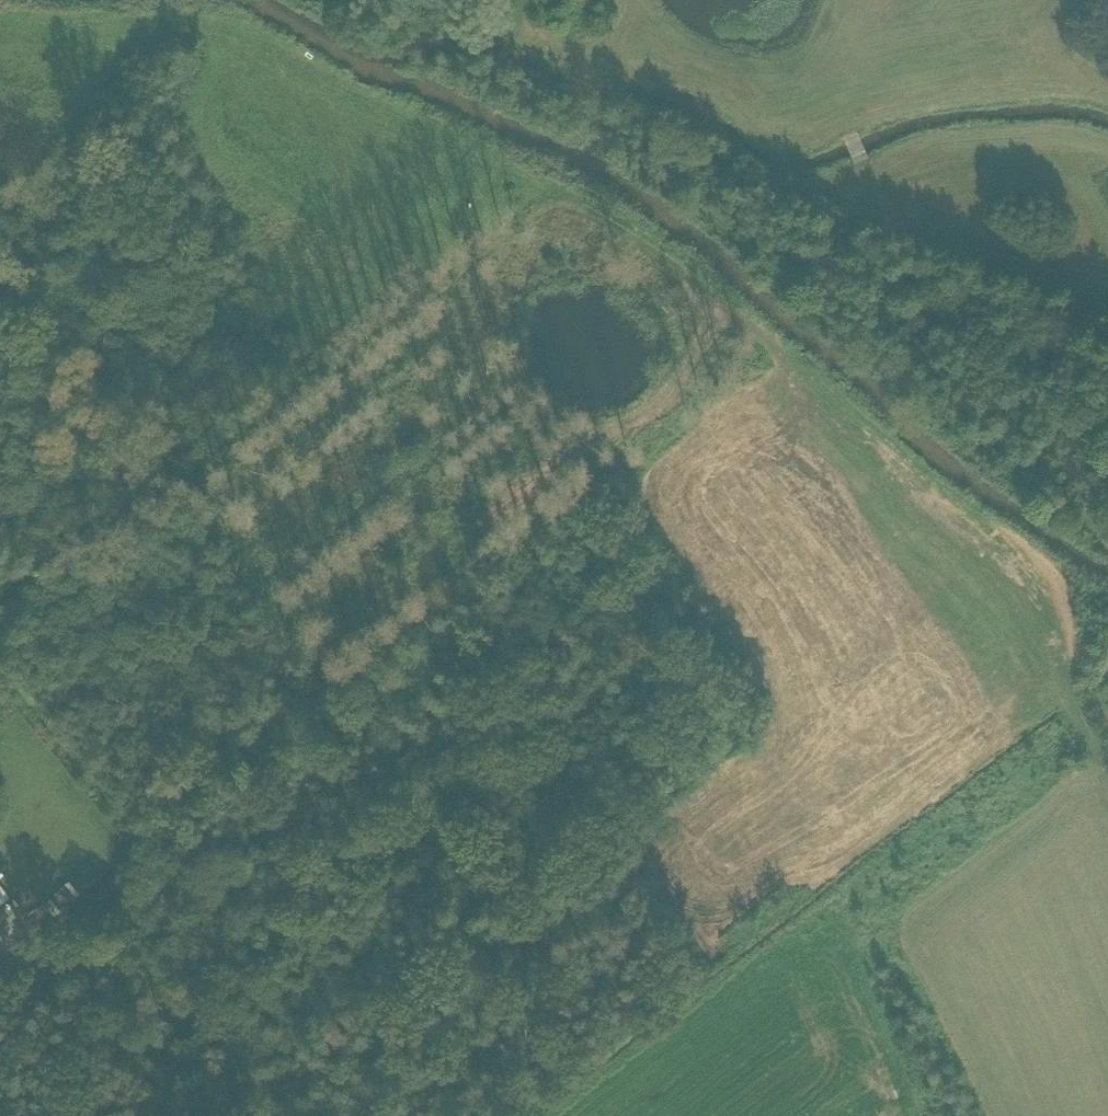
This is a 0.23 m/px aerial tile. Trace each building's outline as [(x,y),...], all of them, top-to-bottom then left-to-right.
[(66,887),(60,892),(68,902),(74,897),(66,887)]
